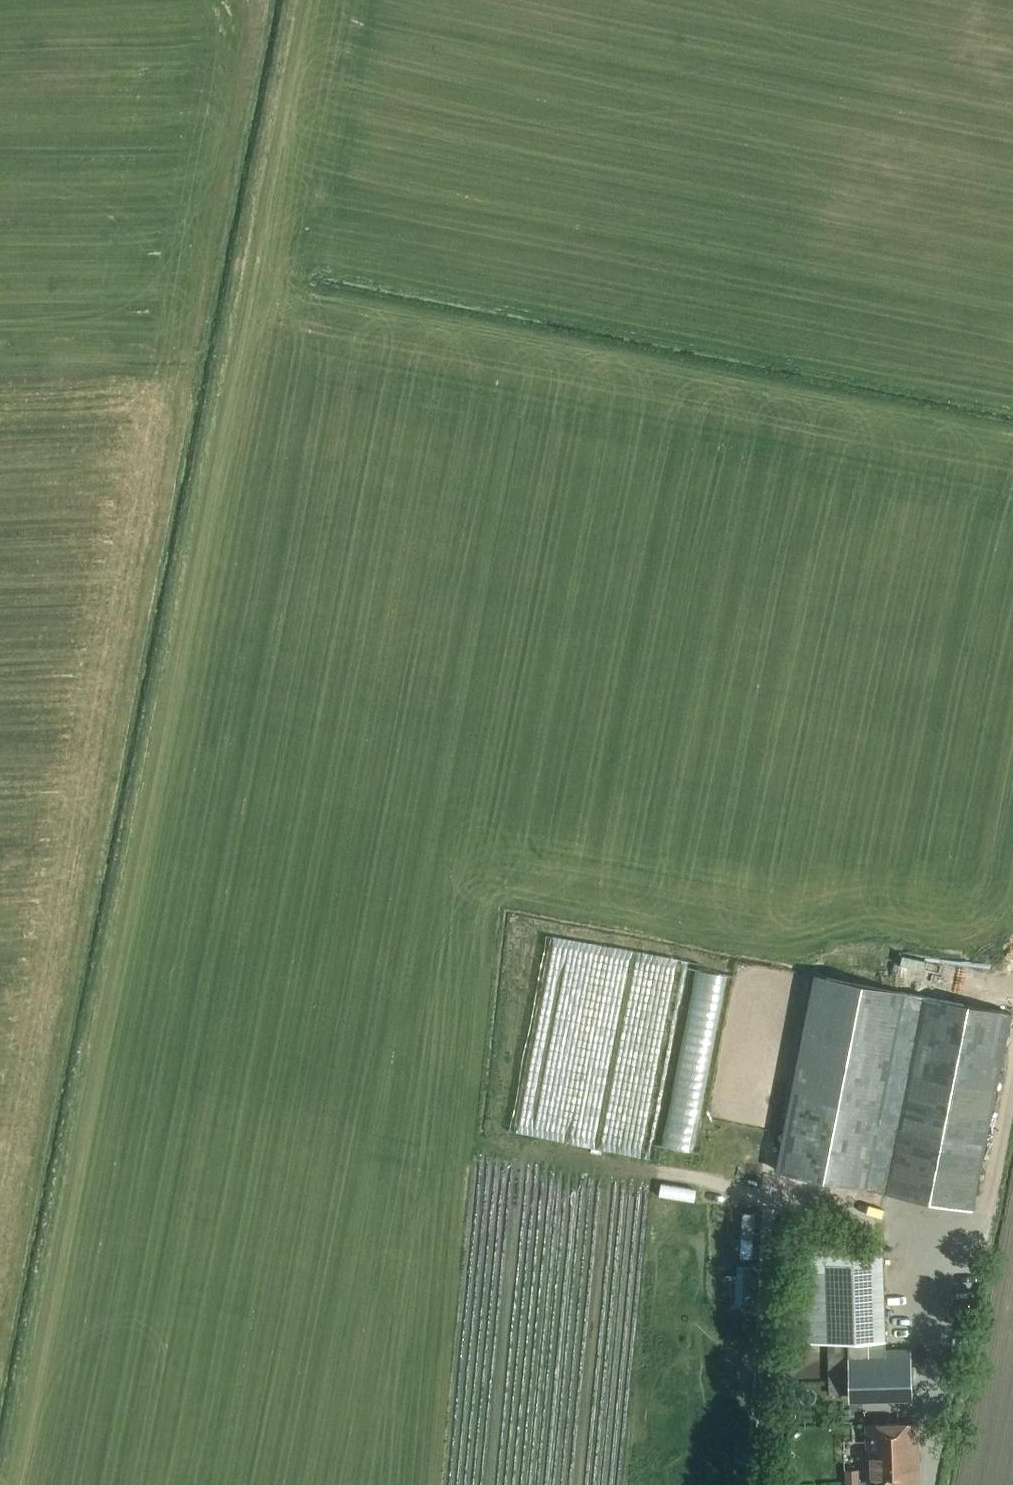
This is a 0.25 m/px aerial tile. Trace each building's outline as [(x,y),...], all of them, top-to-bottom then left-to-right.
[(781,1171),(975,1209),(1012,1011),(819,974),(781,1171)] [(797,1243),(800,1343),(848,1342),(866,1341),(888,1341),(885,1241),(797,1243)] [(912,1400),(910,1348),(867,1350),(866,1341),(848,1342),(848,1351),(849,1402),(912,1400)] [(865,1425),(867,1484),(920,1484),(918,1423),(865,1425)] [(859,1481),(859,1467),(847,1467),(848,1481),(859,1481)]
